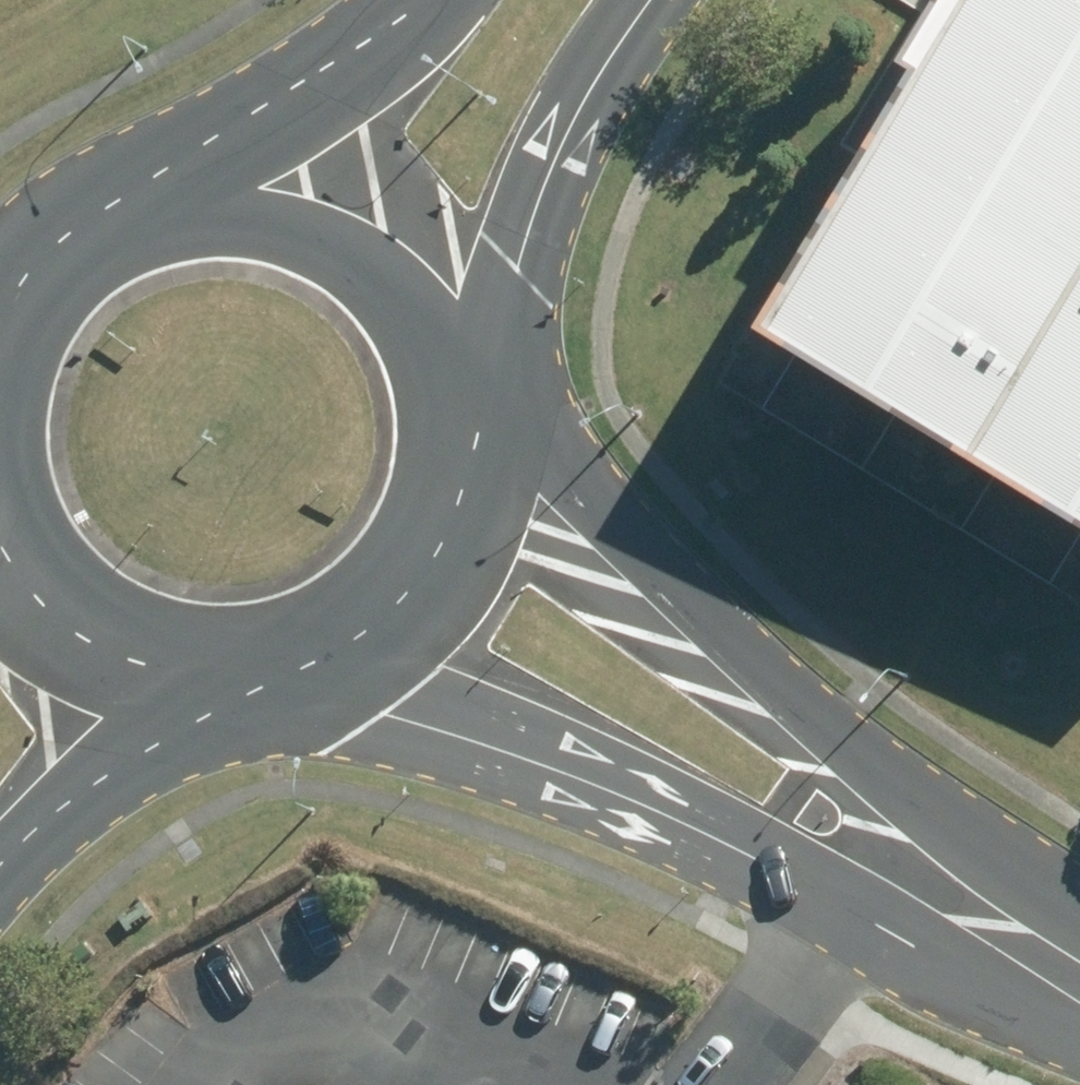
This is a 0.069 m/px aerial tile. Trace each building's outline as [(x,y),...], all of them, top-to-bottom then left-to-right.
[(844,148),(863,159),(751,343),(1079,541),(1079,425),(1070,442),(1005,403),(1079,279),(1079,0),(934,0),(844,148)]
